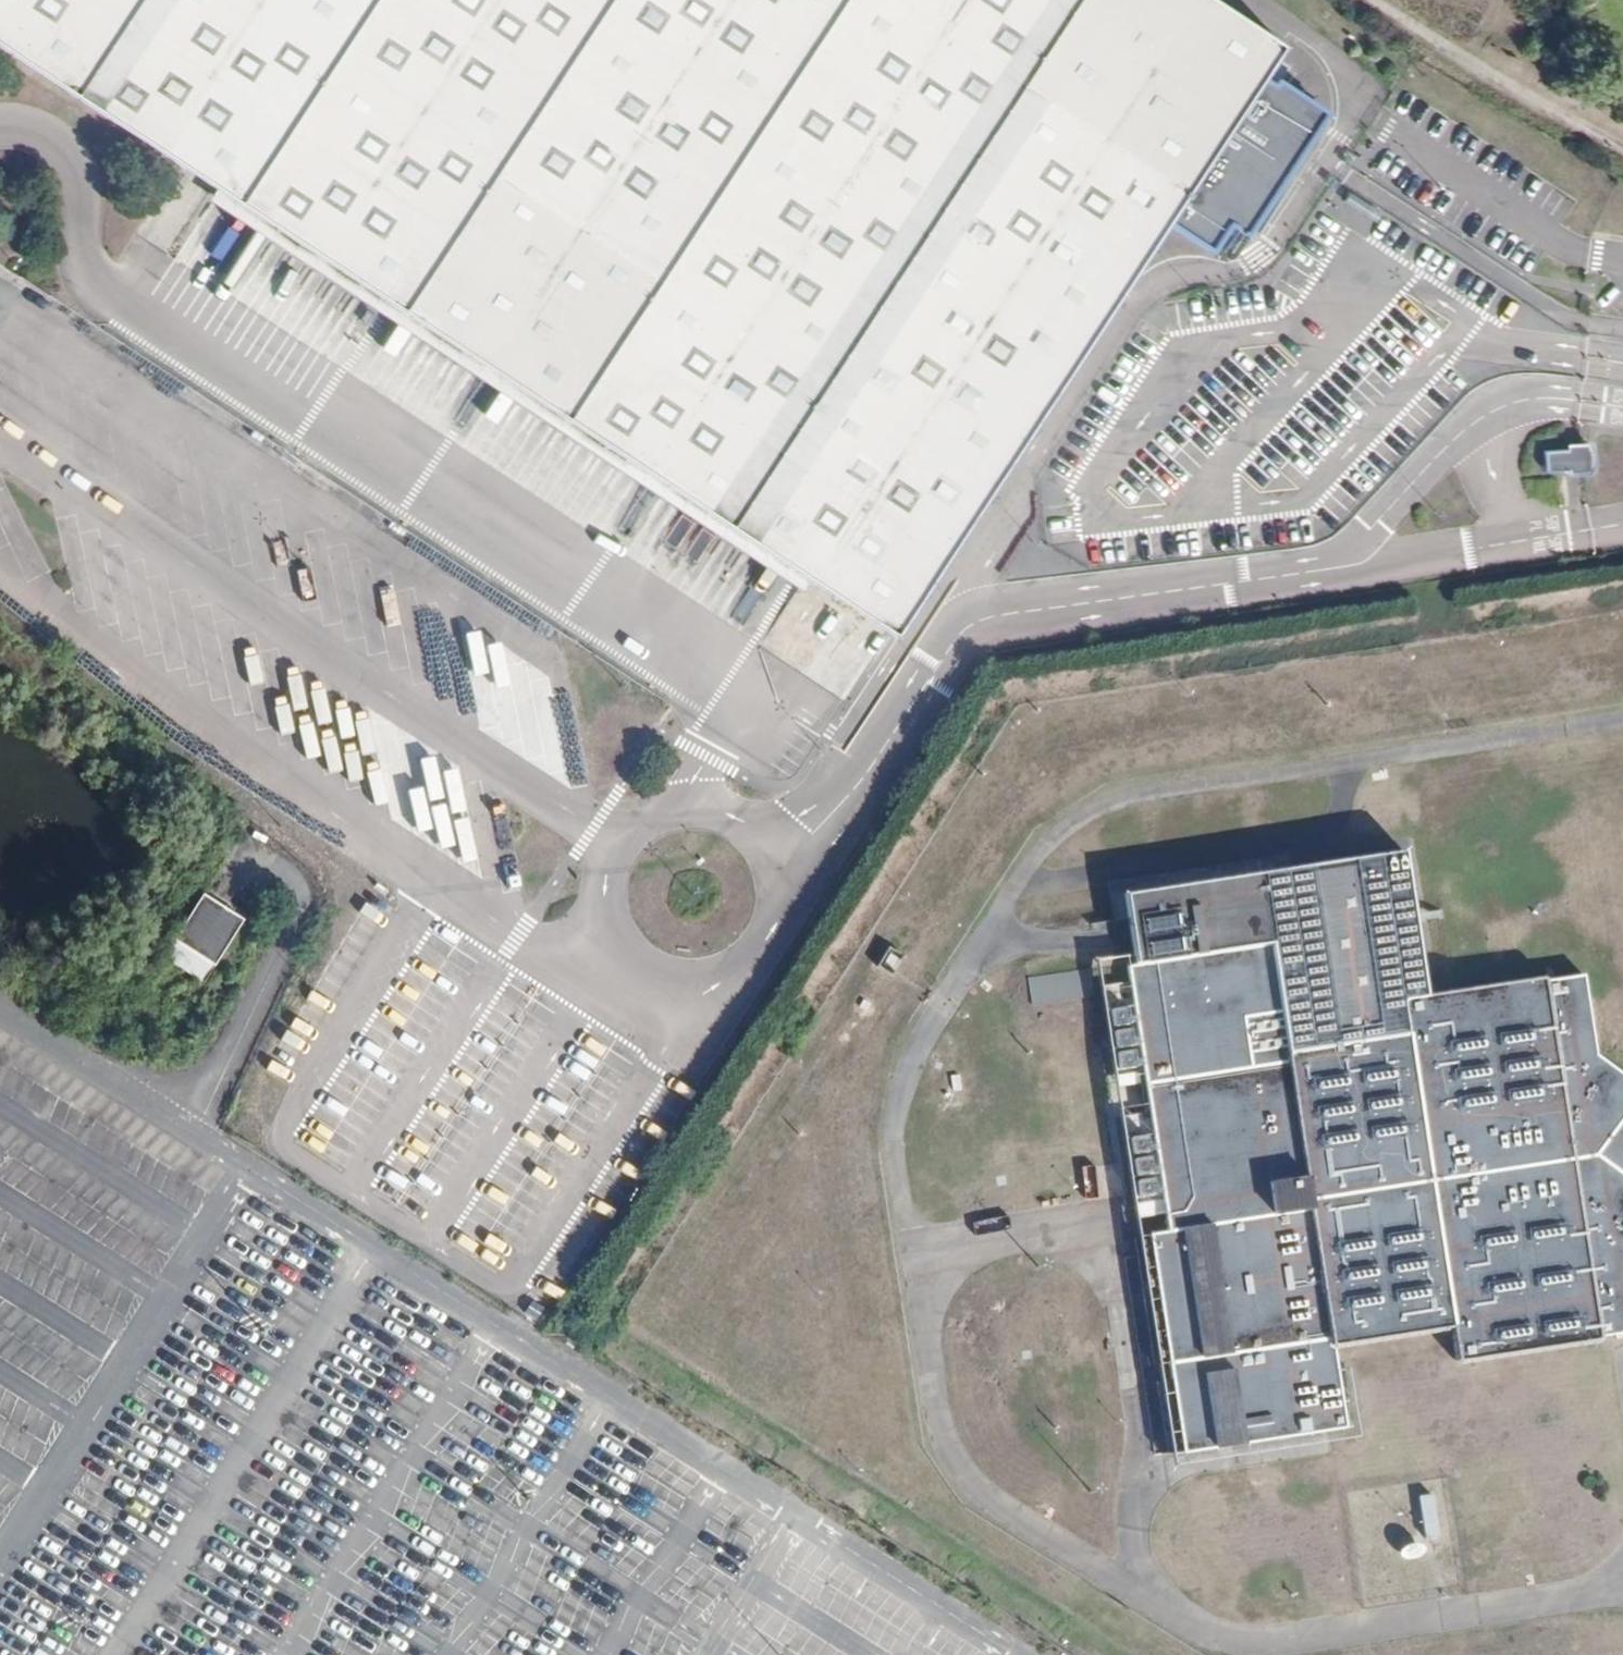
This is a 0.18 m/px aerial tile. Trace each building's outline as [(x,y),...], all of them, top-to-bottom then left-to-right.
[(902,638),(1176,222),(1217,249),(1232,226),(1251,237),(1333,116),(1268,81),(1293,44),(1226,0),(0,0),(0,43),(902,638)] [(1568,441),(1569,448),(1546,450),(1547,470),(1571,469),(1571,472),(1593,470),(1598,460),(1597,449),(1591,439),(1568,441)] [(1604,1058),(1592,977),(1557,983),(1551,977),(1430,999),(1408,854),(1127,897),(1136,985),(1111,989),(1124,1075),(1151,1071),(1157,1116),(1131,1118),(1144,1202),(1170,1198),(1175,1235),(1142,1241),(1162,1365),(1177,1363),(1180,1383),(1165,1385),(1176,1456),(1190,1454),(1191,1457),(1354,1430),(1342,1352),(1461,1333),(1466,1369),(1606,1347),(1613,1339),(1622,1337),(1622,1071),(1604,1058)] [(136,955),(176,980),(214,919),(173,894),(136,955)] [(1097,973),(1036,983),(1039,1006),(1100,997),(1099,993),(1102,991),(1097,973)]
